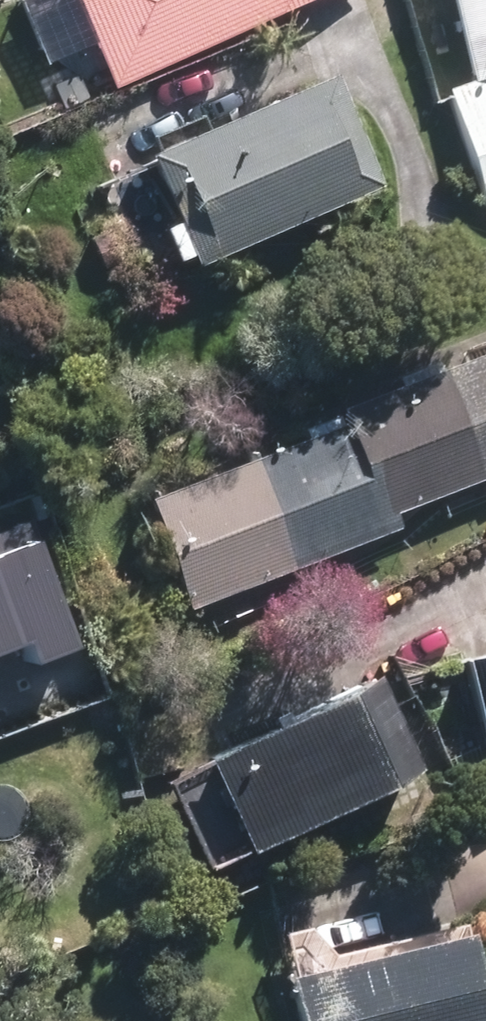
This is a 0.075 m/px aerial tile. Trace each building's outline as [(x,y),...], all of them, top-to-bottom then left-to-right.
[(125,75),(290,0),(90,0),(125,75)] [(477,70),(485,68),(485,0),(459,0),(477,70)] [(328,87),(166,156),(204,245),(366,176),(328,87)] [(458,102),(485,198),(485,94),(458,102)] [(358,420),(162,497),(203,600),(400,522),(392,502),(485,464),(485,358),(354,410),(358,420)] [(23,632),(31,655),(73,640),(34,530),(0,542),(0,640),(23,632)] [(414,761),(379,682),(220,753),(255,831),(414,761)] [(297,982),(306,1020),(485,1020),(485,987),(475,940),(297,982)]
